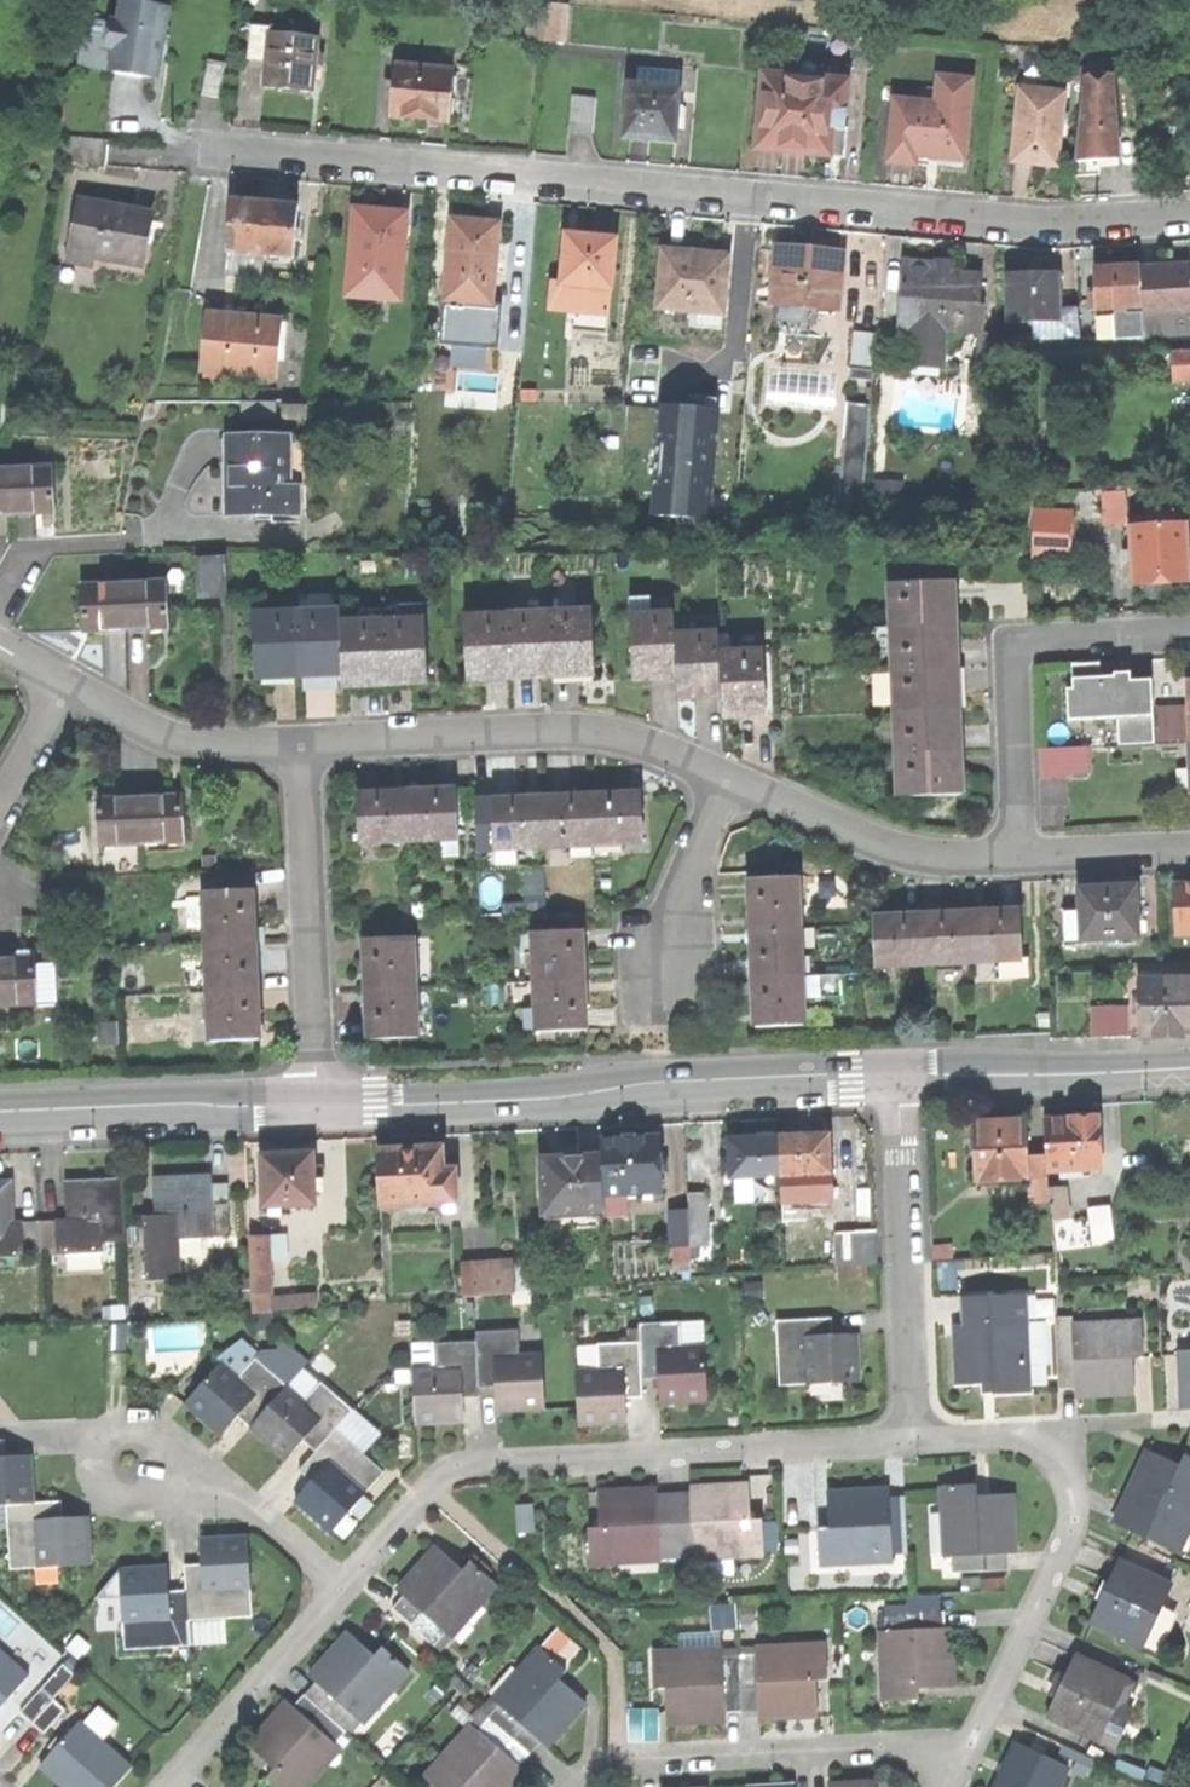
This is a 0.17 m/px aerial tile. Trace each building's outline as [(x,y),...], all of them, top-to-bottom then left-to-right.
[(526,42),(544,43),(547,4),(529,3),(526,42)] [(80,69),(159,82),(164,49),(170,12),(125,4),(122,26),(88,20),(80,69)] [(566,6),(547,4),(544,43),(563,45),(566,6)] [(248,63),(266,65),(268,36),(300,39),(300,32),(251,28),(248,63)] [(850,70),(872,72),(876,34),(853,32),(850,70)] [(266,65),(264,89),(289,91),(313,93),(315,68),(316,55),(317,40),(300,39),(268,36),(266,65)] [(324,56),(316,55),(315,68),(323,68),(324,56)] [(207,61),(200,96),(217,99),(224,64),(207,61)] [(418,122),(448,124),(453,72),(396,67),(394,84),(384,84),(383,103),(392,104),(390,120),(418,122)] [(636,71),(635,87),(668,90),(669,74),(636,71)] [(763,76),(756,152),(791,155),(829,159),(830,155),(840,156),(847,84),(763,76)] [(1084,81),(1074,164),(1096,163),(1118,161),(1112,78),(1084,81)] [(937,79),(935,106),(969,109),(972,82),(937,79)] [(628,87),(624,140),(648,142),(675,144),(680,91),(668,90),(635,87),(628,87)] [(1021,92),(1013,163),(1032,165),(1056,168),(1064,96),(1021,92)] [(567,134),(591,137),(594,101),(571,98),(567,134)] [(895,102),(888,164),(915,167),(916,157),(932,159),(964,162),(969,109),(935,106),(895,102)] [(63,163),(106,170),(110,144),(67,137),(63,163)] [(154,215),(82,201),(74,247),(97,251),(96,258),(144,267),(149,243),(154,215)] [(265,259),(296,261),(300,210),(269,208),(235,206),(231,256),(265,259)] [(352,296),(399,300),(406,219),(381,217),(359,215),(352,296)] [(457,224),(452,306),(498,309),(504,228),(478,226),(457,224)] [(568,290),(616,293),(619,243),(595,242),(571,240),(568,286),(568,290)] [(695,256),(667,254),(662,312),(695,315),(727,318),(732,260),(695,256)] [(816,309),(841,311),(845,259),(813,257),(783,254),(779,306),(785,307),(816,309)] [(264,282),(265,259),(231,256),(230,279),(264,282)] [(909,266),(907,294),(926,295),(923,331),(961,334),(961,337),(989,340),(991,311),(985,310),(988,281),(958,279),(945,278),(946,269),(909,266)] [(1139,269),(1141,307),(1142,320),(1189,317),(1189,266),(1164,268),(1139,269)] [(1112,309),(1141,307),(1139,269),(1139,268),(1114,270),(1093,271),(1094,287),(1087,288),(1089,311),(1112,309)] [(1014,278),(1015,326),(1040,326),(1067,325),(1070,325),(1070,311),(1069,277),(1040,278),(1014,278)] [(615,318),(616,293),(568,290),(568,286),(555,285),(553,314),(570,316),(615,318)] [(904,329),(923,331),(926,295),(907,294),(904,329)] [(815,333),(816,309),(785,307),(783,331),(815,333)] [(1142,320),(1141,307),(1112,309),(1114,341),(1144,339),(1144,338),(1142,320)] [(1087,311),(1070,311),(1070,325),(1067,325),(1067,347),(1087,347),(1087,311)] [(725,335),(727,318),(695,315),(694,332),(725,335)] [(284,322),(208,316),(206,340),(203,371),(206,371),(226,373),(279,378),(284,322)] [(613,337),(615,318),(570,316),(569,326),(577,326),(577,334),(613,337)] [(1142,320),(1144,338),(1189,335),(1189,317),(1142,320)] [(1067,347),(1067,325),(1040,326),(1041,348),(1067,347)] [(883,337),(849,336),(848,372),(882,373),(883,337)] [(225,383),(226,373),(206,371),(205,381),(225,383)] [(843,401),(845,497),(871,497),(868,400),(843,401)] [(247,403),(247,419),(279,419),(279,403),(247,403)] [(712,519),(720,408),(655,404),(648,515),(712,519)] [(284,438),(229,438),(229,517),(265,517),(301,517),(301,489),(284,489),(284,438)] [(55,469),(13,471),(14,516),(33,515),(57,514),(55,469)] [(14,516),(13,471),(0,471),(0,517),(14,516)] [(1105,523),(1124,522),(1123,493),(1104,494),(1105,523)] [(1030,558),(1066,559),(1068,514),(1032,512),(1030,558)] [(1172,514),(1147,516),(1148,528),(1173,527),(1172,514)] [(1130,517),(1131,529),(1148,528),(1147,516),(1130,517)] [(1162,584),(1188,583),(1185,526),(1173,527),(1148,528),(1131,529),(1132,552),(1133,564),(1134,586),(1162,584)] [(1124,564),(1133,564),(1132,552),(1123,553),(1124,564)] [(201,599),(226,599),(226,562),(200,562),(201,599)] [(168,584),(127,587),(129,633),(150,632),(171,631),(168,584)] [(82,589),(84,635),(106,634),(129,633),(127,587),(82,589)] [(895,589),(897,628),(960,625),(959,606),(959,587),(895,589)] [(633,601),(634,620),(656,619),(655,601),(633,601)] [(428,610),(387,612),(387,624),(428,622),(428,610)] [(362,613),(363,625),(387,624),(387,612),(362,613)] [(342,615),(299,617),(302,680),(321,679),(345,678),(343,626),(342,615)] [(595,616),(554,618),(556,682),(576,681),(598,680),(595,616)] [(299,617),(256,619),(258,682),(280,681),(302,680),(299,617)] [(554,618),(512,620),(515,684),(536,683),(556,682),(554,618)] [(656,619),(634,620),(636,684),(657,683),(682,682),(680,639),(679,618),(656,619)] [(512,620),(465,622),(468,686),(492,685),(515,684),(512,620)] [(428,622),(387,624),(390,688),(410,688),(431,687),(428,622)] [(363,625),(343,626),(345,678),(345,690),(369,689),(390,688),(387,624),(363,625)] [(897,628),(899,675),(962,672),(961,650),(960,625),(897,628)] [(723,637),(680,639),(682,682),(683,703),(703,703),(726,702),(724,659),(723,637)] [(768,657),(724,659),(726,702),(727,721),(749,720),(770,719),(768,657)] [(1158,742),(1154,677),(1128,679),(1127,670),(1112,671),(1112,675),(1072,676),(1072,687),(1065,687),(1066,717),(1118,714),(1120,744),(1158,742)] [(899,675),(900,717),(964,714),(963,696),(962,672),(899,675)] [(1189,740),(1189,706),(1157,707),(1158,741),(1189,740)] [(900,717),(902,760),(965,757),(965,741),(964,714),(900,717)] [(1038,750),(1039,780),(1060,779),(1088,779),(1087,749),(1038,750)] [(965,757),(902,760),(904,802),(967,799),(966,781),(965,757)] [(436,795),(412,796),(413,845),(441,844),(462,844),(460,795),(436,795)] [(362,798),(363,847),(413,845),(412,796),(387,797),(362,798)] [(618,800),(596,801),(598,850),(647,848),(645,799),(618,800)] [(568,802),(547,803),(549,852),(598,850),(596,801),(568,802)] [(158,803),(141,803),(142,847),(187,846),(185,802),(158,803)] [(98,849),(142,847),(141,803),(117,804),(97,804),(98,849)] [(519,804),(496,805),(498,854),(549,852),(547,803),(519,804)] [(462,859),(462,844),(441,844),(441,860),(462,859)] [(205,861),(205,874),(218,873),(217,861),(205,861)] [(205,874),(206,897),(255,896),(254,872),(218,873),(205,874)] [(757,911),(757,934),(807,934),(806,884),(756,885),(757,911)] [(1176,934),(1189,934),(1189,886),(1174,886),(1176,934)] [(1107,890),(1080,891),(1081,910),(1082,941),(1085,941),(1137,939),(1135,889),(1107,890)] [(206,897),(208,947),(257,945),(256,922),(255,896),(206,897)] [(1085,947),(1085,941),(1082,941),(1081,910),(1062,911),(1063,948),(1085,947)] [(996,917),(977,918),(979,967),(1006,966),(1026,966),(1026,962),(1024,916),(996,917)] [(949,919),(928,920),(930,969),(979,967),(977,918),(949,919)] [(877,922),(879,971),(930,969),(928,920),(899,921),(877,922)] [(585,934),(536,936),(537,959),(538,987),(587,985),(586,959),(585,934)] [(757,962),(758,983),(808,982),(807,934),(757,934),(757,962)] [(520,960),(537,959),(536,936),(519,937),(520,960)] [(417,943),(368,944),(369,969),(369,993),(418,992),(417,943)] [(208,947),(210,996),(259,994),(258,971),(257,945),(208,947)] [(0,964),(0,1009),(39,1007),(37,962),(15,963),(0,964)] [(1034,962),(1026,962),(1026,966),(1006,966),(1007,978),(1000,978),(1000,985),(1035,983),(1034,962)] [(1184,979),(1163,979),(1146,980),(1140,980),(1140,1002),(1141,1014),(1141,1038),(1168,1038),(1189,1037),(1189,979),(1184,979)] [(759,1029),(809,1028),(808,982),(758,983),(758,1009),(759,1029)] [(588,1011),(587,985),(538,987),(539,1015),(540,1027),(540,1035),(589,1033),(588,1011)] [(419,1041),(418,992),(369,993),(370,1021),(370,1042),(419,1041)] [(259,994),(210,996),(211,1045),(260,1043),(259,1016),(259,994)] [(1093,1039),(1128,1038),(1128,1006),(1092,1007),(1093,1039)] [(531,1028),(540,1027),(539,1015),(531,1016),(531,1028)] [(1049,1120),(1050,1158),(1051,1173),(1059,1172),(1059,1179),(1069,1179),(1068,1171),(1081,1171),(1100,1170),(1099,1119),(1071,1120),(1049,1120)] [(976,1126),(978,1184),(980,1184),(1002,1183),(1031,1182),(1031,1159),(1029,1124),(998,1125),(976,1126)] [(806,1138),(784,1138),(785,1179),(834,1178),(834,1137),(806,1138)] [(733,1139),(734,1180),(785,1179),(784,1138),(755,1139),(733,1139)] [(629,1141),(604,1142),(604,1159),(606,1196),(656,1194),(656,1202),(664,1202),(662,1140),(629,1141)] [(407,1151),(379,1152),(380,1208),(407,1208),(411,1214),(426,1214),(431,1206),(458,1205),(457,1172),(444,1172),(444,1150),(407,1151)] [(262,1157),(264,1220),(285,1219),(284,1209),(318,1208),(317,1194),(327,1193),(327,1180),(315,1180),(315,1169),(314,1155),(285,1156),(262,1157)] [(1050,1158),(1031,1159),(1031,1182),(1051,1181),(1051,1173),(1050,1158)] [(606,1213),(606,1196),(604,1159),(570,1160),(543,1161),(545,1217),(550,1217),(550,1231),(593,1230),(592,1213),(606,1213)] [(327,1169),(315,1169),(315,1180),(327,1180),(327,1169)] [(143,1219),(146,1283),(181,1282),(179,1238),(213,1237),(212,1205),(211,1183),(210,1175),(181,1176),(153,1178),(154,1209),(161,1209),(162,1218),(143,1219)] [(835,1203),(834,1178),(785,1179),(785,1204),(835,1203)] [(127,1245),(125,1181),(91,1182),(64,1183),(65,1213),(73,1213),(74,1223),(56,1224),(57,1259),(102,1257),(101,1246),(127,1245)] [(227,1183),(211,1183),(212,1205),(228,1205),(227,1183)] [(1002,1193),(1002,1183),(980,1184),(981,1193),(1002,1193)] [(24,1225),(7,1225),(7,1212),(14,1212),(13,1188),(0,1188),(0,1261),(25,1260),(24,1225)] [(1048,1189),(1051,1221),(1068,1220),(1065,1188),(1048,1189)] [(691,1196),(692,1211),(692,1220),(710,1220),(709,1195),(691,1196)] [(229,1236),(228,1205),(212,1205),(213,1237),(229,1236)] [(692,1220),(692,1211),(673,1212),(674,1249),(677,1249),(693,1248),(692,1220)] [(1093,1214),(1097,1249),(1117,1246),(1112,1212),(1093,1214)] [(711,1248),(710,1220),(692,1220),(693,1248),(711,1248)] [(40,1224),(24,1225),(25,1260),(41,1259),(40,1224)] [(56,1224),(40,1224),(41,1259),(57,1259),(56,1224)] [(839,1235),(840,1271),(881,1269),(880,1234),(839,1235)] [(287,1238),(250,1239),(252,1288),(252,1297),(272,1296),(270,1262),(287,1262),(287,1238)] [(694,1263),(693,1248),(677,1249),(678,1263),(694,1263)] [(1183,1272),(1189,1272),(1189,1251),(1182,1251),(1183,1272)] [(503,1264),(484,1266),(484,1274),(504,1273),(503,1264)] [(463,1267),(465,1299),(516,1296),(515,1272),(504,1273),(484,1274),(484,1266),(463,1267)] [(530,1271),(515,1272),(516,1296),(531,1295),(530,1271)] [(237,1308),(252,1308),(252,1297),(252,1288),(237,1289),(237,1308)] [(272,1314),(272,1296),(252,1297),(252,1308),(252,1314),(272,1314)] [(967,1308),(967,1326),(1023,1324),(1022,1307),(967,1308)] [(779,1323),(782,1387),(863,1384),(862,1361),(861,1337),(834,1338),(834,1320),(779,1323)] [(153,1350),(206,1346),(204,1321),(151,1325),(153,1350)] [(967,1326),(958,1326),(960,1384),(997,1383),(997,1393),(1014,1393),(1034,1392),(1032,1324),(1023,1324),(967,1326)] [(1079,1391),(1079,1398),(1107,1398),(1136,1398),(1135,1360),(1148,1360),(1147,1324),(1078,1325),(1078,1333),(1079,1391)] [(707,1326),(685,1327),(685,1351),(708,1350),(707,1326)] [(641,1328),(642,1345),(643,1381),(662,1381),(663,1405),(683,1404),(710,1403),(708,1350),(685,1351),(685,1327),(641,1328)] [(477,1334),(478,1344),(480,1390),(498,1389),(500,1415),(526,1414),(548,1413),(545,1357),(523,1358),(522,1332),(477,1334)] [(1061,1391),(1079,1391),(1078,1333),(1060,1333),(1061,1391)] [(241,1344),(224,1364),(240,1379),(258,1359),(241,1344)] [(413,1373),(416,1428),(443,1426),(465,1425),(464,1400),(480,1399),(480,1390),(478,1344),(433,1346),(434,1372),(413,1373)] [(579,1373),(581,1428),(604,1427),(630,1426),(629,1401),(644,1400),(643,1381),(642,1345),(601,1347),(601,1372),(579,1373)] [(263,1353),(258,1359),(290,1387),(308,1366),(287,1348),(281,1354),(263,1353)] [(224,1364),(187,1406),(207,1424),(224,1438),(240,1420),(252,1430),(290,1387),(258,1359),(240,1379),(224,1364)] [(306,1401),(290,1387),(252,1430),(271,1447),(287,1461),(303,1443),(315,1453),(336,1429),(353,1409),(322,1382),(306,1401)] [(382,1435),(353,1409),(336,1429),(365,1455),(382,1435)] [(365,1455),(336,1429),(315,1453),(299,1471),(313,1484),(296,1503),(314,1519),(333,1535),(335,1532),(349,1517),(387,1473),(365,1455)] [(0,1441),(0,1507),(9,1507),(35,1506),(33,1478),(33,1458),(7,1459),(6,1440),(0,1441)] [(1189,1536),(1189,1459),(1186,1457),(1181,1468),(1149,1454),(1138,1479),(1125,1506),(1189,1536)] [(721,1488),(692,1489),(692,1497),(695,1556),(695,1562),(767,1560),(765,1521),(754,1522),(753,1487),(721,1488)] [(944,1490),(947,1558),(954,1558),(1009,1556),(1020,1555),(1017,1497),(981,1498),(980,1488),(959,1489),(944,1490)] [(662,1565),(662,1557),(660,1498),(659,1491),(631,1492),(601,1494),(602,1529),(591,1530),(592,1567),(662,1565)] [(863,1492),(832,1493),(833,1530),(822,1531),(823,1566),(893,1564),(893,1557),(891,1499),(891,1492),(863,1492)] [(662,1557),(678,1556),(676,1497),(660,1498),(662,1557)] [(678,1556),(695,1556),(692,1497),(676,1497),(678,1556)] [(908,1499),(891,1499),(893,1557),(910,1557),(908,1499)] [(50,1505),(35,1506),(9,1507),(12,1569),(91,1566),(89,1518),(63,1519),(62,1505),(50,1505)] [(1189,1539),(1189,1536),(1125,1506),(1115,1527),(1181,1558),(1189,1539)] [(518,1538),(536,1537),(536,1508),(517,1509),(518,1538)] [(357,1524),(349,1517),(335,1532),(343,1539),(357,1524)] [(779,1551),(778,1519),(766,1520),(767,1551),(779,1551)] [(186,1566),(188,1592),(190,1623),(254,1619),(249,1537),(220,1539),(202,1540),(204,1565),(186,1566)] [(1181,1558),(1189,1562),(1189,1539),(1181,1558)] [(449,1636),(455,1641),(499,1589),(471,1565),(464,1573),(437,1549),(417,1572),(399,1593),(407,1599),(449,1636)] [(1010,1573),(1009,1556),(954,1558),(955,1575),(1010,1573)] [(1094,1625),(1147,1649),(1175,1587),(1122,1563),(1112,1585),(1104,1602),(1094,1625)] [(146,1568),(121,1570),(126,1651),(191,1647),(190,1623),(188,1592),(170,1593),(168,1567),(146,1568)] [(1099,1600),(1104,1602),(1112,1585),(1106,1582),(1102,1591),(1099,1600)] [(18,1614),(0,1593),(0,1630),(18,1614)] [(438,1649),(449,1636),(407,1599),(395,1612),(438,1649)] [(885,1616),(886,1634),(943,1631),(942,1612),(885,1616)] [(879,1634),(883,1705),(921,1703),(920,1690),(957,1688),(956,1663),(954,1630),(943,1631),(886,1634),(879,1634)] [(360,1722),(365,1726),(411,1674),(383,1649),(376,1657),(350,1634),(330,1656),(311,1678),(318,1684),(360,1722)] [(757,1649),(757,1657),(760,1714),(760,1723),(786,1722),(819,1720),(817,1683),(828,1682),(827,1646),(757,1649)] [(495,1700),(501,1705),(543,1743),(551,1749),(570,1727),(590,1705),(563,1681),(570,1673),(542,1648),(495,1700)] [(723,1651),(651,1654),(652,1691),(666,1691),(667,1728),(697,1726),(726,1725),(726,1716),(723,1659),(723,1651)] [(29,1679),(0,1654),(0,1712),(29,1679)] [(757,1657),(740,1658),(743,1715),(760,1714),(757,1657)] [(740,1658),(723,1659),(726,1716),(743,1715),(740,1658)] [(1050,1719),(1103,1743),(1119,1705),(1130,1681),(1077,1658),(1064,1687),(1050,1719)] [(64,1667),(43,1691),(54,1701),(75,1677),(64,1667)] [(318,1684),(306,1698),(348,1735),(360,1722),(318,1684)] [(43,1691),(23,1714),(34,1724),(54,1701),(43,1691)] [(306,1698),(295,1710),(337,1748),(348,1735),(306,1698)] [(67,1712),(54,1701),(34,1724),(46,1735),(67,1712)] [(288,1704),(268,1727),(248,1749),(275,1773),(268,1782),(273,1786),(314,1786),(344,1753),(337,1748),(295,1710),(288,1704)] [(501,1705),(490,1717),(533,1755),(543,1743),(501,1705)] [(1136,1713),(1119,1705),(1103,1743),(1119,1750),(1136,1713)] [(489,1716),(477,1730),(521,1768),(533,1755),(490,1717),(489,1716)] [(42,1771),(62,1786),(117,1786),(132,1769),(80,1725),(65,1743),(56,1754),(42,1771)] [(426,1778),(436,1786),(516,1786),(528,1774),(521,1768),(477,1730),(473,1725),(426,1778)] [(51,1750),(56,1754),(65,1743),(60,1739),(51,1750)] [(1071,1768),(1017,1744),(1003,1774),(997,1786),(1062,1786),(1071,1768)]
